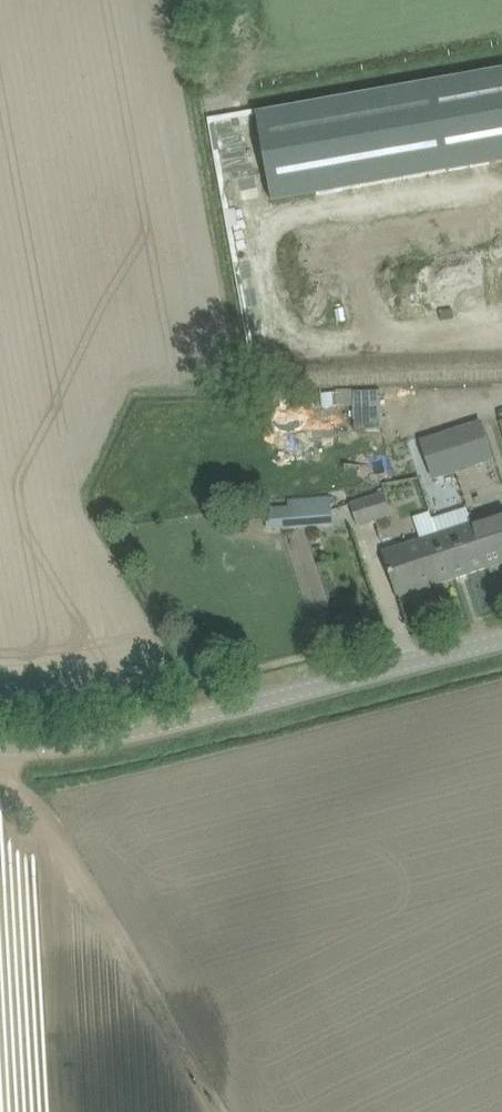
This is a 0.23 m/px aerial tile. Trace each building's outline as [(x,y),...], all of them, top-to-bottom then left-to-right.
[(257,113),(273,201),(501,160),(501,70),(257,113)] [(343,307),(336,309),(338,321),(346,319),(343,307)] [(352,427),(379,426),(378,388),(321,390),(321,404),(351,403),(352,427)] [(295,390),(273,391),(273,399),(295,398),(295,390)] [(481,421),(422,440),(434,478),(493,459),(481,421)] [(348,493),(352,504),(358,525),(392,514),(388,499),(397,496),(395,490),(379,495),(375,484),(348,493)] [(281,527),(332,522),(330,496),(290,498),(291,506),(270,507),(271,528),(281,527)] [(447,529),(462,576),(501,563),(501,509),(478,517),(479,519),(447,529)] [(462,576),(447,529),(384,551),(392,575),(399,596),(462,576)]
